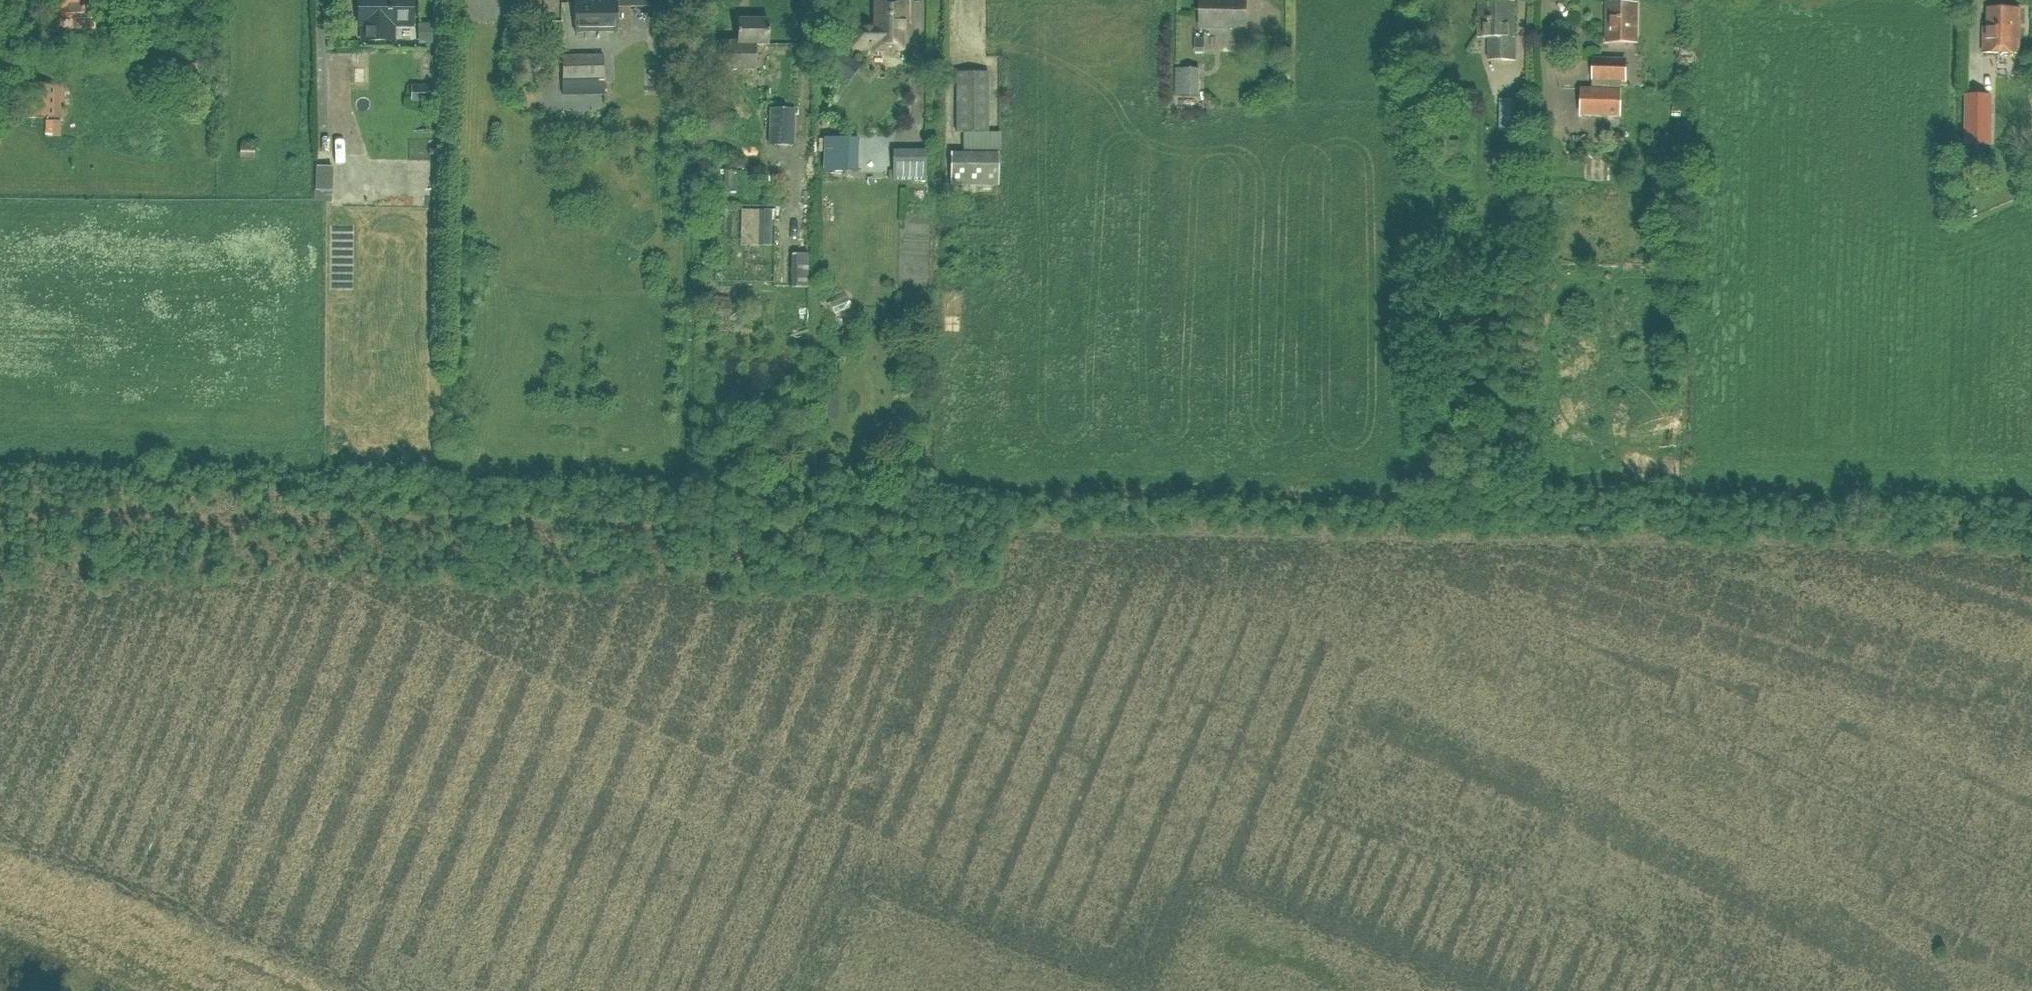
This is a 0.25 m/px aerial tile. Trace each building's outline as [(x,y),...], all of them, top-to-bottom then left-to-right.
[(97,0),(58,0),(58,19),(98,18),(97,0)] [(357,26),(361,26),(361,41),(393,41),(393,26),(412,26),(412,0),(357,0),(357,26)] [(616,32),(615,0),(573,1),(573,32),(616,32)] [(1200,28),(1246,28),(1246,0),(1200,0),(1200,28)] [(1513,2),(1478,2),(1478,38),(1488,38),(1488,60),(1514,61),(1515,38),(1513,38),(1513,2)] [(905,3),(873,3),(872,25),(853,25),(850,28),(850,45),(853,48),(870,48),(870,50),(904,51),(905,3)] [(1637,4),(1606,3),(1605,42),(1636,42),(1637,4)] [(2019,9),(1987,8),(1986,27),(1983,27),(1982,53),(2018,54),(2019,9)] [(767,20),(736,20),(736,43),(721,43),(721,69),(753,69),(753,45),(767,45),(767,20)] [(444,45),(443,23),(418,24),(418,45),(444,45)] [(859,66),(827,42),(815,58),(846,82),(859,66)] [(602,96),(601,57),(560,58),(561,97),(602,96)] [(1624,59),(1588,59),(1588,82),(1623,83),(1624,59)] [(1196,69),(1179,68),(1179,97),(1196,97),(1196,69)] [(983,72),(951,72),(951,132),(983,132),(983,72)] [(49,86),(23,86),(23,118),(49,119),(49,86)] [(1618,89),(1577,88),(1576,116),(1616,117),(1618,89)] [(1986,95),(1960,95),(1960,144),(1985,144),(1986,95)] [(1519,101),(1499,100),(1499,133),(1519,134),(1519,101)] [(792,109),(767,109),(767,145),(791,145),(792,109)] [(46,119),(46,134),(63,134),(63,119),(46,119)] [(998,134),(961,134),(960,151),(997,152),(998,134)] [(924,150),(890,150),(890,176),(924,176),(924,150)] [(993,153),(945,153),(945,185),(993,186),(993,153)] [(770,210),(756,209),(756,246),(769,246),(770,210)] [(807,238),(789,238),(789,287),(807,288),(807,238)]
